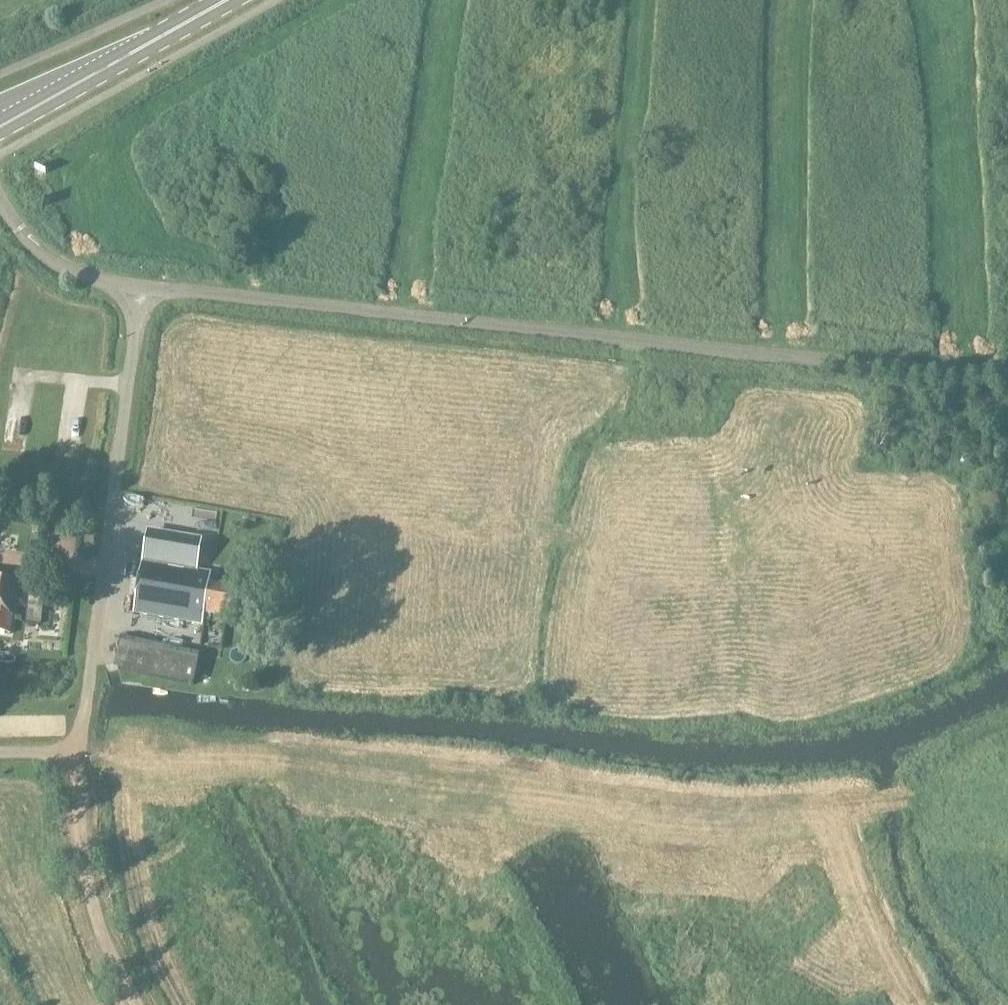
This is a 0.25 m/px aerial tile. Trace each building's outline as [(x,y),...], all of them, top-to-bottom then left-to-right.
[(201,542),(146,533),(133,616),(143,617),(191,624),(201,626),(203,616),(203,615),(230,620),(235,590),(209,586),(211,574),(196,572),(201,542)] [(21,575),(0,571),(0,632),(10,634),(21,575)] [(29,596),(27,624),(41,625),(43,597),(29,596)] [(201,656),(122,640),(115,672),(194,688),(201,656)]
